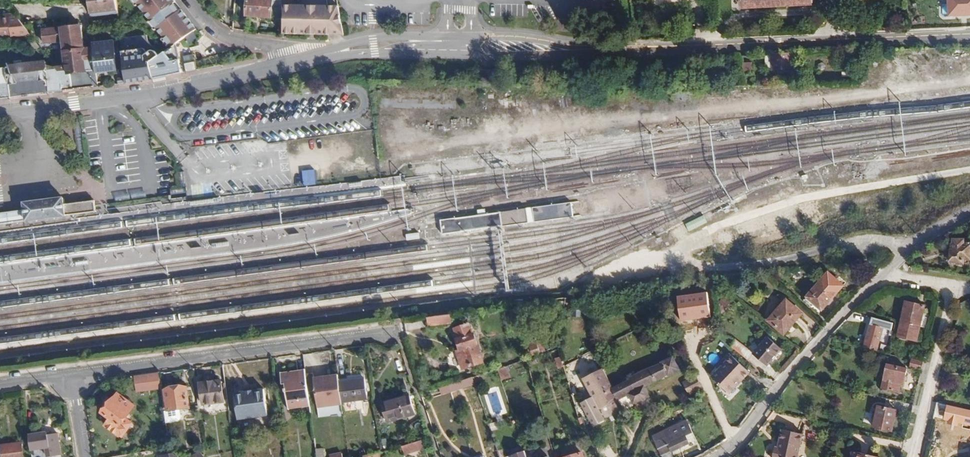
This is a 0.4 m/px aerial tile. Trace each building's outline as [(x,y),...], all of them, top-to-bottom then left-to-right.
[(88,3),(89,17),(117,13),(116,0),(87,0),(88,3)] [(180,0),(138,0),(171,47),(176,43),(199,26),(180,0)] [(244,13),(270,15),(270,12),(271,0),(245,0),(244,13)] [(283,6),(282,0),(271,0),(270,12),(282,16),(283,6)] [(283,6),(282,16),(282,34),(299,35),(343,35),(337,6),(326,6),(325,0),(282,0),(283,6)] [(740,9),(812,5),(812,0),(740,0),(740,9)] [(948,16),(969,15),(969,0),(948,0),(948,16)] [(14,13),(0,15),(0,36),(10,35),(11,37),(31,35),(14,13)] [(96,74),(93,48),(84,49),(81,23),(70,24),(70,27),(62,27),(65,66),(58,66),(55,66),(60,74),(62,92),(94,87),(93,78),(96,77),(96,74)] [(65,66),(62,27),(42,29),(43,44),(55,43),(58,66),(65,66)] [(154,50),(143,36),(120,38),(121,51),(144,49),(147,52),(154,50)] [(117,72),(113,41),(92,44),(93,48),(96,74),(117,72)] [(180,74),(176,43),(171,47),(158,56),(149,63),(152,79),(180,74)] [(152,79),(149,63),(158,56),(154,50),(147,52),(144,49),(121,51),(124,78),(125,83),(152,79)] [(62,92),(60,74),(55,66),(51,66),(45,64),(45,61),(22,64),(14,65),(9,65),(9,67),(7,67),(11,99),(62,92)] [(196,70),(194,62),(184,64),(186,72),(196,70)] [(7,67),(0,68),(0,100),(11,99),(7,67)] [(918,173),(925,172),(923,158),(916,158),(918,173)] [(899,187),(901,202),(908,201),(906,186),(899,187)] [(0,212),(0,224),(27,221),(55,217),(67,215),(97,211),(96,199),(67,203),(65,194),(52,195),(25,199),(26,209),(0,212)] [(572,217),(571,203),(440,220),(442,234),(572,217)] [(811,222),(807,209),(801,210),(805,224),(811,222)] [(689,232),(707,223),(703,215),(684,224),(689,232)] [(951,265),(965,265),(965,261),(969,261),(969,244),(965,243),(965,239),(953,239),(952,250),(951,250),(951,265)] [(865,269),(864,259),(850,260),(851,270),(865,269)] [(821,311),(838,292),(822,278),(806,297),(814,305),(821,311)] [(709,292),(678,296),(681,322),(712,318),(709,292)] [(814,305),(806,297),(802,300),(811,309),(814,305)] [(783,336),(803,314),(785,298),(766,320),(783,336)] [(728,299),(718,302),(721,309),(730,306),(728,299)] [(905,302),(897,337),(917,342),(925,307),(905,302)] [(452,323),(451,314),(427,317),(428,326),(452,323)] [(877,351),(884,329),(890,331),(892,325),(872,318),(864,347),(877,351)] [(484,363),(475,334),(474,334),(471,324),(455,329),(459,340),(458,340),(461,350),(457,351),(463,370),(484,363)] [(736,340),(721,332),(717,340),(732,347),(736,340)] [(767,366),(781,349),(767,337),(753,353),(767,366)] [(544,351),(540,338),(532,341),(532,342),(528,343),(530,348),(532,354),(533,356),(539,354),(539,352),(544,351)] [(752,353),(736,340),(732,347),(747,360),(752,353)] [(749,373),(732,355),(711,376),(729,394),(749,373)] [(645,387),(680,370),(673,356),(628,378),(628,380),(612,388),(618,400),(628,396),(633,405),(650,396),(645,387)] [(564,367),(561,357),(554,358),(557,368),(564,367)] [(921,370),(923,362),(912,360),(912,361),(910,368),(921,370)] [(887,364),(881,389),(898,393),(900,386),(904,383),(907,369),(887,364)] [(612,387),(603,368),(582,378),(599,410),(618,400),(612,388),(612,387)] [(308,392),(305,375),(305,370),(281,373),(282,384),(285,384),(288,409),(310,407),(308,392)] [(161,389),(160,373),(149,375),(151,390),(161,389)] [(341,405),(337,375),(314,378),(313,374),(305,375),(308,392),(315,391),(317,408),(341,405)] [(688,394),(702,387),(696,375),(683,382),(688,394)] [(478,393),(473,377),(449,385),(455,401),(460,399),(459,393),(470,390),(471,395),(478,393)] [(367,400),(365,379),(340,381),(342,403),(367,400)] [(224,402),(221,380),(199,383),(202,405),(224,402)] [(189,409),(186,387),(165,390),(168,411),(164,412),(166,423),(178,422),(180,419),(179,410),(189,409)] [(266,415),(263,389),(253,391),(233,394),(237,419),(266,415)] [(131,423),(125,418),(135,406),(118,393),(102,413),(110,419),(106,426),(120,438),(131,423)] [(415,415),(409,395),(381,402),(386,423),(415,415)] [(958,406),(960,399),(945,396),(944,403),(958,406)] [(453,411),(451,404),(446,405),(444,406),(439,408),(441,415),(453,411)] [(892,432),(897,411),(878,406),(876,414),(875,421),(873,427),(892,432)] [(254,426),(268,425),(268,418),(253,419),(254,426)] [(686,420),(652,436),(657,449),(667,444),(669,451),(661,455),(662,456),(673,456),(671,453),(689,444),(686,436),(692,432),(686,420)] [(773,456),(797,456),(802,435),(782,430),(777,448),(775,447),(773,456)] [(58,435),(30,438),(32,453),(40,452),(40,456),(42,456),(61,455),(58,435)] [(424,449),(421,441),(401,447),(404,456),(424,449)] [(22,442),(1,444),(2,456),(23,456),(22,442)] [(322,448),(315,449),(316,456),(324,456),(322,448)]
